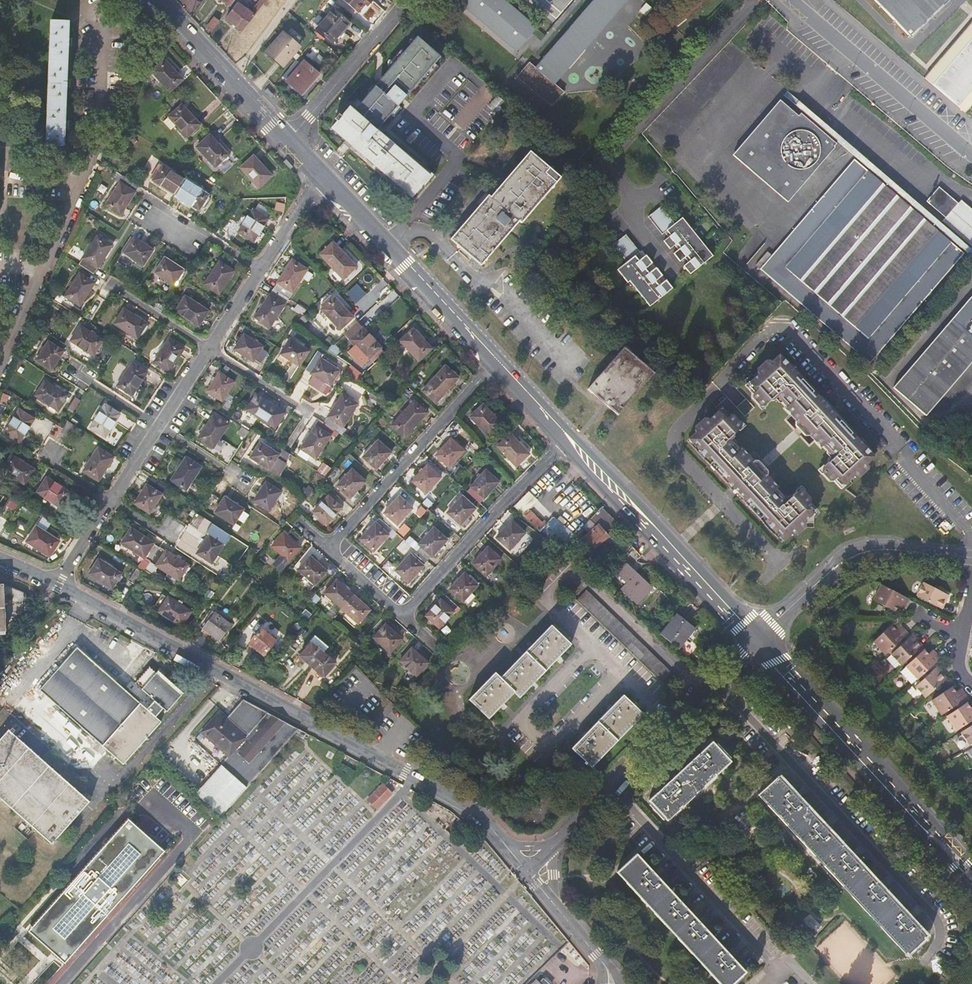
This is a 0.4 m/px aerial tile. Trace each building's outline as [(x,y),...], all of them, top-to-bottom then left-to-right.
[(251,13),(238,3),(226,18),(243,31),(267,0),(260,0),(251,13)] [(358,14),(365,5),(369,0),(341,0),(358,14)] [(503,0),(466,0),(461,5),(516,52),(536,28),(503,0)] [(536,69),(529,63),(517,78),(551,107),(563,92),(553,83),(625,0),(595,0),(536,69)] [(744,0),(734,0),(723,11),(728,17),(744,0)] [(906,35),(944,0),(873,0),(906,35)] [(348,25),(332,11),(316,29),(333,43),(348,25)] [(920,77),(960,113),(971,99),(971,18),(920,77)] [(211,33),(219,23),(214,19),(206,29),(211,33)] [(63,146),(68,22),(50,21),(45,146),(63,146)] [(282,67),(297,48),(282,36),(267,54),(282,67)] [(426,75),(442,57),(419,38),(404,56),(426,75)] [(388,73),(385,77),(383,80),(405,99),(426,75),(404,56),(388,73)] [(170,92),(183,80),(165,60),(152,72),(170,92)] [(319,75),(304,62),(287,82),(293,87),(294,86),(303,94),(319,75)] [(406,107),(402,103),(405,99),(383,80),(355,112),(350,109),(343,118),(339,115),(336,120),(339,122),(333,129),(346,141),(353,147),(417,203),(436,181),(377,131),(391,115),(394,117),(399,116),(406,107)] [(781,97),(733,155),(789,202),(837,143),(781,97)] [(200,125),(182,105),(169,117),(187,137),(200,125)] [(229,155),(210,135),(197,147),(215,168),(229,155)] [(353,147),(346,141),(341,148),(348,154),(353,147)] [(520,214),(562,171),(532,142),(490,185),(493,188),(452,229),(481,258),(522,216),(520,214)] [(445,172),(454,160),(444,152),(434,163),(445,172)] [(272,176),(254,156),(241,168),(259,188),(272,176)] [(909,207),(899,198),(855,160),(762,268),(869,362),(963,254),(909,207)] [(199,211),(208,196),(163,166),(153,181),(199,211)] [(120,215),(139,187),(124,177),(106,206),(120,215)] [(944,219),(955,205),(937,190),(926,203),(944,219)] [(911,204),(901,196),(899,198),(909,207),(911,204)] [(958,201),(955,205),(944,219),(941,222),(969,246),(971,242),(971,212),(958,201)] [(253,243),(268,219),(253,209),(238,233),(253,243)] [(94,274),(113,246),(98,236),(79,264),(94,274)] [(143,266),(153,251),(134,238),(124,253),(143,266)] [(708,328),(723,309),(700,290),(724,262),(720,258),(717,261),(694,240),(672,265),(649,245),(633,263),(708,328)] [(357,267),(334,242),(321,254),(344,279),(357,267)] [(174,285),(184,270),(165,258),(155,273),(174,285)] [(289,299),(307,270),(293,261),(274,289),(289,299)] [(219,262),(204,284),(220,294),(234,272),(219,262)] [(80,273),(65,296),(80,306),(95,283),(80,273)] [(256,318),(270,328),(289,299),(274,289),(256,318)] [(891,388),(923,417),(971,359),(971,293),(891,388)] [(208,312),(185,297),(176,312),(199,327),(208,312)] [(354,318),(335,298),(322,310),(340,330),(354,318)] [(139,339),(148,325),(125,310),(116,324),(139,339)] [(357,325),(345,336),(369,360),(382,348),(363,328),(362,329),(357,325)] [(103,341),(81,326),(71,341),(93,356),(103,341)] [(432,348),(414,329),(401,341),(419,361),(432,348)] [(265,366),(272,356),(266,352),(267,350),(245,335),(235,350),(258,365),(259,362),(265,366)] [(184,349),(169,339),(154,363),(169,373),(184,349)] [(300,366),(309,351),(291,339),(281,354),(300,366)] [(51,371),(64,351),(49,341),(36,361),(51,371)] [(582,388),(612,416),(651,373),(620,346),(582,388)] [(769,394),(772,398),(778,393),(787,404),(783,407),(795,421),(793,423),(806,438),(809,435),(820,448),(824,444),(835,456),(821,468),(830,479),(836,474),(843,481),(852,474),(856,478),(872,465),(868,460),(875,454),(779,351),(750,379),(757,387),(751,392),(760,402),(769,394)] [(315,354),(305,369),(330,386),(340,371),(315,354)] [(132,396),(147,373),(133,363),(117,386),(132,396)] [(347,372),(357,377),(360,370),(350,365),(347,372)] [(446,367),(423,392),(436,404),(459,379),(446,367)] [(234,382),(220,373),(208,392),(222,402),(234,382)] [(67,396),(45,380),(35,396),(58,411),(67,396)] [(343,428),(358,404),(343,394),(328,418),(343,428)] [(285,413),(257,395),(247,409),(275,428),(285,413)] [(747,413),(756,405),(748,396),(739,403),(747,413)] [(73,412),(81,401),(74,397),(67,408),(73,412)] [(405,438),(427,413),(414,401),(392,426),(405,438)] [(105,405),(90,428),(105,438),(120,415),(105,405)] [(502,425),(484,405),(471,417),(489,437),(502,425)] [(784,537),(791,530),(795,534),(809,521),(806,516),(816,507),(808,498),(811,495),(802,485),(788,497),(778,485),(782,482),(772,471),(774,468),(761,454),(758,457),(746,443),(741,447),(731,435),(734,432),(731,427),(741,418),(734,410),(727,416),(720,408),(691,436),(784,537)] [(19,442),(34,419),(19,409),(4,432),(19,442)] [(228,425),(213,416),(198,438),(214,448),(228,425)] [(63,428),(60,432),(67,437),(75,426),(68,421),(63,428)] [(315,426),(301,449),(316,459),(330,436),(315,426)] [(530,455),(511,435),(498,447),(517,467),(530,455)] [(465,451),(452,439),(437,456),(450,468),(465,451)] [(391,453),(379,441),(363,458),(376,470),(391,453)] [(269,470),(279,455),(260,443),(250,458),(269,470)] [(113,458),(98,448),(83,471),(98,481),(113,458)] [(34,470),(11,455),(2,470),(24,485),(34,470)] [(201,467),(186,457),(171,480),(186,490),(201,467)] [(441,478),(427,466),(413,482),(426,494),(441,478)] [(365,482),(352,470),(338,487),(350,498),(365,482)] [(471,487),(483,498),(484,499),(499,483),(486,471),(471,487)] [(69,492),(46,477),(36,492),(60,507),(69,492)] [(281,492),(266,482),(254,501),(268,511),(281,492)] [(147,485),(135,504),(149,513),(162,495),(147,485)] [(479,503),(483,498),(471,487),(467,492),(479,503)] [(528,508),(537,500),(529,491),(513,506),(565,546),(584,527),(579,523),(574,528),(572,526),(570,528),(568,526),(565,529),(553,517),(548,522),(545,524),(542,521),(528,508)] [(329,496),(314,513),(327,524),(342,508),(335,502),(329,496)] [(243,509),(225,497),(215,512),(233,524),(243,509)] [(340,497),(335,502),(342,508),(346,503),(340,497)] [(412,509),(399,497),(384,513),(398,525),(412,509)] [(475,509),(462,497),(448,513),(461,525),(475,509)] [(602,508),(586,524),(592,531),(578,543),(587,554),(609,536),(619,527),(610,517),(602,508)] [(204,519),(196,514),(189,524),(197,529),(204,519)] [(374,551),(393,530),(380,518),(361,539),(374,551)] [(525,534),(511,522),(496,538),(510,551),(525,534)] [(49,556),(59,542),(36,526),(26,541),(49,556)] [(159,548),(153,544),(154,543),(131,528),(121,543),(144,558),(145,557),(151,561),(159,548)] [(447,540),(434,528),(419,545),(421,547),(412,556),(410,554),(396,571),(409,582),(447,540)] [(300,548),(283,533),(271,546),(288,561),(300,548)] [(212,563),(224,544),(209,534),(197,553),(212,563)] [(166,550),(165,552),(159,548),(151,561),(157,564),(156,566),(179,581),(189,565),(166,550)] [(501,561),(487,548),(473,564),(486,577),(501,561)] [(326,572),(310,557),(298,570),(314,585),(326,572)] [(111,589),(121,574),(98,559),(88,574),(111,589)] [(636,604),(651,589),(626,563),(617,572),(627,582),(620,588),(636,604)] [(144,572),(138,569),(130,581),(135,585),(144,572)] [(141,589),(150,576),(144,572),(135,585),(141,589)] [(477,586),(464,574),(449,591),(464,604),(470,598),(468,596),(477,586)] [(369,610),(336,581),(324,594),(357,624),(369,610)] [(917,596),(942,609),(949,595),(943,592),(934,588),(924,582),(917,596)] [(7,631),(6,625),(19,604),(13,588),(0,583),(0,631),(7,631)] [(934,588),(943,592),(945,589),(936,584),(934,588)] [(908,605),(911,600),(883,585),(875,600),(897,612),(901,606),(903,602),(908,605)] [(669,687),(679,677),(588,589),(578,599),(669,687)] [(168,597),(159,612),(181,627),(191,612),(168,597)] [(454,612),(440,600),(425,617),(439,629),(454,612)] [(212,618),(204,628),(220,640),(232,625),(214,611),(209,616),(212,618)] [(697,632),(678,617),(662,637),(679,650),(687,638),(690,641),(697,632)] [(500,677),(495,672),(470,698),(489,717),(514,691),(519,695),(570,642),(552,624),(500,677)] [(389,653),(402,640),(385,625),(373,638),(389,653)] [(910,634),(905,628),(899,633),(897,630),(893,625),(874,641),(885,655),(898,644),(904,638),(910,634)] [(263,655),(275,641),(260,629),(248,643),(263,655)] [(323,652),(328,647),(314,635),(305,644),(307,646),(299,655),(311,666),(323,652)] [(924,646),(914,635),(907,642),(900,647),(893,654),(902,665),(924,646)] [(904,638),(898,644),(900,647),(907,642),(904,638)] [(147,712),(76,648),(38,692),(122,766),(160,724),(154,718),(163,709),(168,714),(184,695),(161,674),(155,669),(153,671),(151,669),(136,685),(155,703),(147,712)] [(428,664),(411,649),(399,662),(416,677),(428,664)] [(907,665),(918,678),(922,674),(929,668),(941,658),(936,652),(931,656),(928,653),(925,649),(907,665)] [(323,652),(311,666),(324,677),(335,663),(323,652)] [(950,677),(939,665),(932,671),(925,677),(916,685),(926,696),(950,677)] [(925,677),(932,671),(929,668),(922,674),(925,677)] [(969,697),(966,692),(961,694),(959,690),(956,685),(935,698),(943,713),(969,697)] [(643,712),(624,694),(573,747),(592,766),(643,712)] [(253,710),(249,707),(250,705),(240,699),(222,720),(215,714),(198,733),(225,756),(225,757),(218,765),(219,765),(192,796),(217,819),(290,735),(293,732),(287,726),(288,725),(287,724),(280,732),(261,717),(265,713),(256,708),(253,710)] [(971,704),(970,701),(949,714),(958,729),(971,720),(971,705),(971,704)] [(287,724),(265,713),(261,717),(280,732),(287,724)] [(965,729),(964,731),(970,742),(971,741),(971,724),(965,729)] [(0,744),(0,795),(44,834),(37,841),(47,850),(91,800),(13,729),(0,744)] [(298,739),(299,740),(304,734),(296,729),(293,732),(290,735),(298,739)] [(668,821),(729,764),(731,762),(712,742),(649,801),(668,821)] [(759,796),(906,954),(925,935),(779,777),(759,796)] [(377,787),(364,804),(376,814),(382,807),(377,803),(385,793),(377,787)] [(377,803),(382,807),(390,797),(385,793),(377,803)] [(125,822),(27,935),(62,966),(104,918),(118,902),(161,854),(125,822)] [(452,829),(460,838),(468,832),(463,826),(459,824),(452,829)] [(745,972),(636,855),(617,873),(720,983),(732,983),(745,972)] [(118,902),(104,918),(107,921),(121,905),(118,902)]
